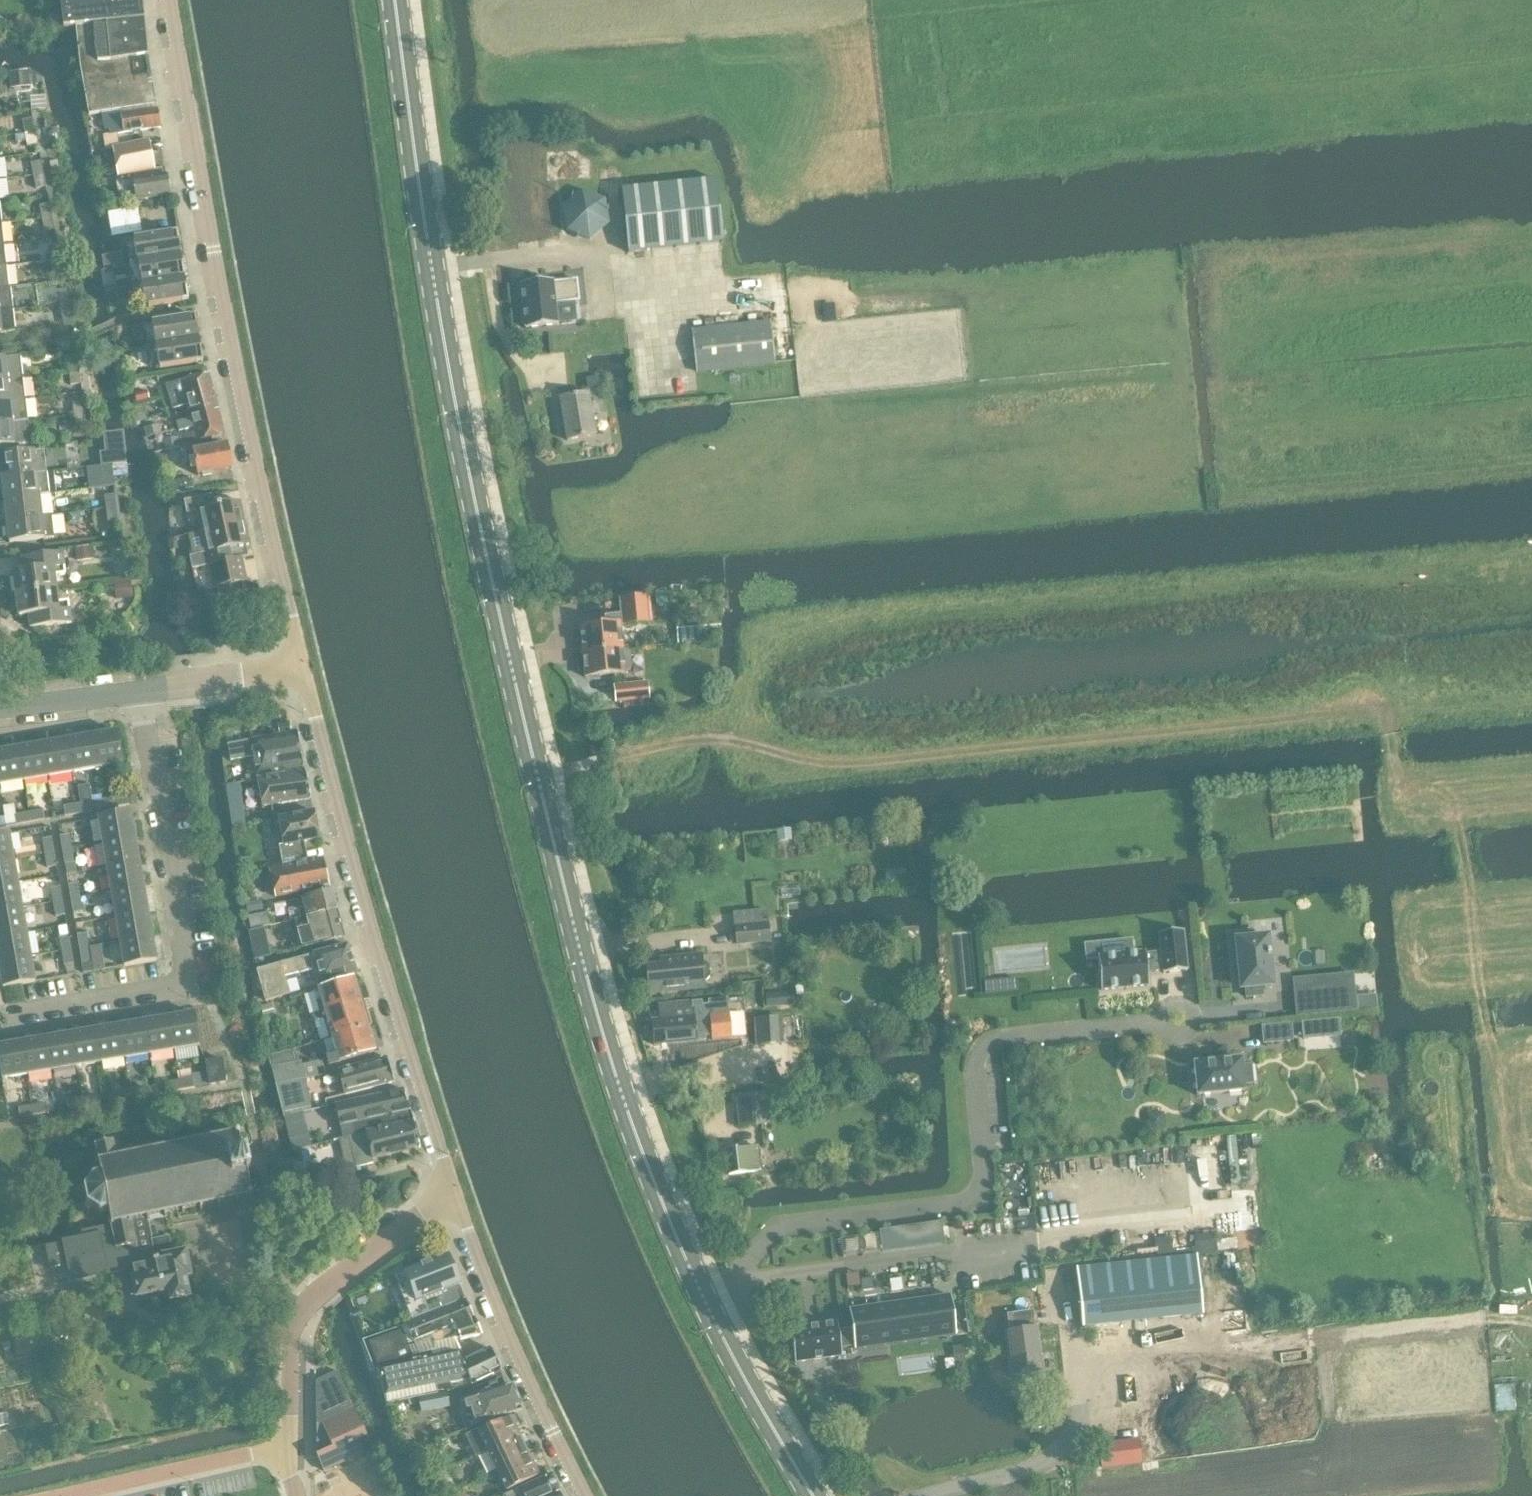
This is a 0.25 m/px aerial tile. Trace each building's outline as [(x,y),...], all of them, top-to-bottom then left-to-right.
[(142,22),(142,21),(144,21),(142,0),(60,0),(64,30),(77,28),(77,29),(142,22)] [(86,91),(152,80),(148,57),(144,22),(142,22),(77,29),(81,68),(86,91)] [(27,70),(9,71),(11,87),(29,86),(27,70)] [(152,80),(86,91),(90,116),(106,113),(121,111),(156,106),(152,80)] [(106,113),(101,114),(104,132),(109,131),(110,136),(117,135),(160,129),(158,111),(121,116),(121,111),(106,113)] [(33,120),(22,122),(25,134),(35,132),(33,120)] [(35,132),(25,134),(25,135),(26,142),(27,147),(37,145),(35,132)] [(25,135),(15,136),(16,143),(26,142),(25,135)] [(110,136),(103,137),(105,151),(111,150),(114,164),(115,172),(117,179),(133,176),(134,182),(166,177),(165,169),(156,171),(153,156),(150,142),(122,147),(119,148),(117,135),(110,136)] [(33,177),(43,175),(41,162),(31,164),(33,177)] [(57,162),(49,163),(51,173),(59,172),(57,162)] [(43,175),(33,177),(36,190),(46,187),(43,175)] [(102,182),(105,198),(118,196),(118,197),(128,196),(127,192),(135,191),(137,203),(170,198),(166,177),(134,182),(133,176),(117,179),(102,182)] [(716,180),(621,190),(628,254),(723,244),(716,180)] [(562,206),(566,230),(590,240),(609,222),(605,198),(581,190),(562,206)] [(42,219),(52,217),(49,204),(39,206),(42,219)] [(113,212),(105,214),(109,237),(139,232),(136,215),(114,218),(113,212)] [(52,217),(42,219),(44,232),(55,230),(52,217)] [(137,264),(181,257),(177,233),(134,240),(137,264)] [(50,262),(61,260),(58,247),(48,249),(50,262)] [(102,255),(103,265),(107,265),(122,263),(121,252),(106,254),(102,255)] [(141,286),(184,279),(181,257),(137,264),(141,286)] [(61,260),(50,262),(53,274),(63,272),(61,260)] [(9,288),(7,267),(0,268),(0,289),(9,288)] [(573,278),(520,284),(524,322),(525,328),(557,324),(558,324),(558,322),(576,320),(574,300),(579,300),(577,278),(573,278)] [(184,279),(141,286),(145,309),(188,302),(184,279)] [(13,310),(10,289),(9,289),(9,288),(0,289),(0,311),(13,310)] [(59,304),(69,302),(66,289),(56,291),(59,304)] [(69,302),(59,304),(61,317),(72,315),(69,302)] [(1,333),(15,332),(13,310),(0,311),(0,333),(1,333)] [(155,347),(198,340),(195,316),(151,324),(155,347)] [(784,319),(700,328),(707,392),(791,383),(784,319)] [(198,340),(155,347),(159,370),(202,363),(198,340)] [(23,379),(20,357),(0,359),(0,381),(23,379)] [(67,360),(69,373),(79,372),(78,359),(67,360)] [(70,386),(81,385),(79,372),(69,373),(70,386)] [(166,385),(169,395),(170,399),(183,396),(212,389),(208,374),(166,385)] [(597,377),(586,379),(587,389),(599,387),(597,377)] [(25,400),(23,379),(0,381),(0,403),(25,400)] [(125,388),(123,388),(126,404),(128,404),(149,399),(146,386),(132,389),(132,386),(125,388)] [(186,404),(188,411),(216,404),(212,389),(183,396),(170,399),(172,407),(186,404)] [(558,398),(566,442),(595,436),(592,415),(600,413),(598,403),(590,404),(588,393),(558,398)] [(28,422),(25,400),(0,403),(0,425),(28,422)] [(74,416),(84,415),(83,402),(72,403),(74,416)] [(179,432),(192,428),(221,421),(216,404),(188,411),(190,419),(176,422),(179,432)] [(84,415),(74,416),(75,429),(86,428),(84,415)] [(221,421),(192,428),(194,434),(180,437),(183,447),(196,442),(224,435),(221,421)] [(0,425),(0,447),(30,444),(28,422),(0,425)] [(158,426),(145,429),(147,438),(160,435),(158,426)] [(178,439),(164,442),(165,452),(180,449),(178,439)] [(198,477),(202,476),(203,478),(212,476),(212,474),(232,470),(227,446),(196,452),(194,446),(183,448),(186,464),(194,462),(198,477)] [(47,473),(44,451),(0,456),(0,472),(1,472),(2,478),(47,473)] [(99,454),(101,467),(111,465),(110,452),(99,454)] [(101,467),(86,468),(89,489),(114,486),(113,478),(111,465),(101,467)] [(39,496),(39,495),(49,494),(47,473),(2,478),(2,485),(0,485),(0,486),(1,495),(4,495),(4,500),(39,496)] [(172,481),(174,496),(196,492),(193,477),(172,481)] [(106,509),(116,508),(115,495),(104,497),(106,509)] [(7,521),(42,517),(39,496),(4,500),(5,504),(2,505),(3,515),(6,515),(7,521)] [(197,512),(201,533),(244,524),(240,502),(213,508),(211,496),(184,502),(187,514),(197,512)] [(107,522),(118,521),(116,508),(106,509),(107,522)] [(42,517),(7,521),(8,528),(5,528),(6,538),(9,538),(9,543),(54,538),(52,517),(42,518),(42,517)] [(201,533),(188,536),(192,557),(190,557),(192,570),(208,566),(213,590),(246,582),(241,559),(232,561),(229,550),(247,546),(249,546),(244,524),(201,533)] [(93,559),(91,546),(74,548),(75,561),(93,559)] [(13,572),(15,595),(56,590),(55,577),(65,575),(63,553),(21,558),(22,571),(13,572)] [(117,600),(133,598),(131,582),(115,584),(117,600)] [(18,617),(27,616),(29,629),(37,628),(71,624),(69,601),(58,603),(56,590),(15,595),(18,617)] [(582,653),(622,650),(620,626),(648,623),(646,598),(621,600),(623,614),(604,616),(605,626),(580,629),(582,653)] [(702,627),(676,629),(677,643),(703,642),(702,627)] [(709,637),(719,637),(719,627),(709,627),(709,637)] [(622,650),(582,653),(585,678),(624,674),(624,672),(628,671),(631,668),(630,654),(626,651),(622,652),(622,650)] [(615,704),(649,700),(647,682),(613,686),(615,704)] [(290,723),(278,725),(279,734),(291,733),(290,723)] [(92,737),(97,769),(122,765),(116,732),(92,737)] [(230,761),(234,760),(253,756),(257,776),(304,767),(298,732),(231,745),(227,745),(230,761)] [(73,774),(97,769),(92,737),(67,741),(73,774)] [(48,778),(73,774),(67,741),(42,745),(48,778)] [(23,782),(48,778),(42,745),(18,749),(23,782)] [(23,782),(18,749),(0,752),(0,786),(23,782)] [(257,780),(259,790),(262,809),(310,800),(305,772),(257,780)] [(130,806),(128,797),(128,795),(102,800),(104,810),(130,806)] [(80,814),(104,810),(102,800),(78,804),(80,814)] [(65,816),(80,814),(78,804),(63,807),(65,816)] [(243,804),(229,806),(232,826),(246,824),(243,804)] [(30,822),(29,813),(16,815),(14,805),(3,806),(5,817),(4,818),(6,827),(30,822)] [(29,813),(30,822),(45,820),(44,811),(29,813)] [(284,846),(279,848),(283,867),(309,862),(305,843),(319,839),(313,812),(278,820),(284,846)] [(103,843),(135,838),(131,813),(98,819),(103,843)] [(776,830),(777,841),(791,840),(790,829),(776,830)] [(14,859),(10,834),(0,836),(0,861),(14,859)] [(62,850),(72,849),(69,835),(60,837),(62,850)] [(45,854),(54,852),(52,838),(42,839),(45,854)] [(107,868),(139,862),(135,838),(103,843),(107,868)] [(66,875),(76,873),(72,849),(62,850),(66,875)] [(54,852),(45,854),(47,868),(56,867),(54,852)] [(18,883),(14,859),(0,861),(0,887),(18,883)] [(330,887),(323,859),(270,871),(276,898),(330,887)] [(246,860),(235,862),(238,876),(249,874),(246,860)] [(111,892),(144,887),(139,862),(107,868),(111,892)] [(23,908),(18,883),(0,887),(0,912),(23,908)] [(78,883),(68,885),(71,899),(80,898),(78,883)] [(52,903),(63,901),(60,886),(50,888),(52,903)] [(116,917),(148,911),(144,887),(111,892),(116,917)] [(290,922),(294,921),(336,910),(331,892),(301,899),(303,907),(287,911),(290,922)] [(80,898),(71,899),(73,915),(83,913),(80,898)] [(63,901),(52,903),(55,917),(66,915),(63,901)] [(259,902),(244,905),(246,915),(261,912),(259,902)] [(27,932),(23,908),(0,912),(0,937),(27,932)] [(336,910),(294,921),(302,949),(343,938),(336,910)] [(120,941),(152,936),(148,911),(116,917),(120,941)] [(269,913),(248,917),(250,929),(271,925),(269,913)] [(766,925),(735,928),(736,946),(768,943),(766,925)] [(249,933),(254,961),(270,958),(265,930),(249,933)] [(31,957),(27,932),(0,937),(0,962),(31,957)] [(1131,941),(1085,946),(1086,960),(1097,959),(1101,991),(1148,986),(1147,973),(1162,971),(1163,974),(1186,972),(1182,932),(1159,934),(1161,953),(1145,955),(1145,953),(1132,954),(1131,941)] [(80,949),(89,948),(86,933),(78,935),(80,949)] [(63,952),(72,951),(70,936),(60,938),(63,952)] [(152,936),(120,941),(125,967),(157,961),(152,936)] [(1266,938),(1236,941),(1238,958),(1237,958),(1239,972),(1240,972),(1241,989),(1245,988),(1246,998),(1262,997),(1261,987),(1271,986),(1268,958),(1270,958),(1269,953),(1268,953),(1266,938)] [(347,945),(255,972),(264,1003),(289,996),(284,979),(316,970),(321,984),(357,974),(347,945)] [(93,971),(91,962),(89,948),(80,949),(84,973),(93,971)] [(67,976),(76,975),(72,951),(63,952),(65,967),(67,976)] [(0,962),(0,966),(4,989),(36,983),(31,957),(0,962)] [(700,963),(699,957),(664,961),(665,967),(646,968),(649,994),(702,989),(702,981),(706,981),(709,978),(708,966),(704,963),(700,963)] [(1352,975),(1294,980),(1297,1013),(1355,1008),(1352,975)] [(1017,992),(1015,979),(1006,980),(1008,993),(1017,992)] [(317,991),(312,993),(312,995),(318,1014),(313,1016),(315,1023),(326,1020),(332,1038),(367,1028),(359,1002),(353,981),(317,991)] [(766,1007),(778,1006),(778,994),(765,995),(766,1007)] [(1357,1011),(1375,1009),(1374,995),(1356,997),(1357,1011)] [(659,1021),(651,1022),(654,1046),(705,1041),(705,1037),(711,1037),(711,1041),(731,1039),(727,999),(707,1001),(707,1005),(701,1006),(701,1002),(658,1006),(659,1021)] [(275,1016),(272,1004),(260,1007),(264,1019),(275,1016)] [(169,1018),(174,1051),(199,1046),(193,1014),(169,1018)] [(150,1055),(174,1051),(169,1018),(144,1022),(150,1055)] [(781,1018),(755,1020),(756,1045),(783,1044),(781,1018)] [(1301,1024),(1302,1039),(1339,1036),(1337,1020),(1301,1024)] [(125,1059),(150,1055),(144,1022),(120,1026),(125,1059)] [(1289,1024),(1262,1026),(1263,1044),(1290,1041),(1289,1024)] [(101,1063),(125,1059),(120,1026),(95,1030),(101,1063)] [(367,1028),(332,1038),(337,1056),(326,1059),(328,1065),(374,1052),(367,1028)] [(76,1067),(101,1063),(95,1030),(70,1034),(76,1067)] [(51,1071),(76,1067),(70,1034),(46,1038),(51,1071)] [(27,1075),(51,1071),(46,1038),(21,1042),(27,1075)] [(27,1075),(21,1042),(0,1046),(0,1067),(2,1079),(27,1075)] [(388,1058),(336,1071),(344,1096),(394,1083),(388,1058)] [(209,1086),(225,1084),(221,1060),(214,1062),(205,1063),(209,1086)] [(305,1080),(319,1077),(317,1069),(324,1067),(322,1060),(303,1065),(302,1061),(271,1068),(275,1085),(276,1085),(277,1087),(305,1080)] [(1241,1060),(1194,1065),(1197,1096),(1244,1092),(1244,1085),(1253,1084),(1251,1066),(1242,1067),(1241,1060)] [(178,1082),(180,1092),(194,1089),(193,1080),(178,1082)] [(277,1087),(283,1114),(284,1118),(296,1115),(303,1113),(313,1111),(305,1080),(277,1087)] [(166,1094),(180,1092),(178,1082),(164,1085),(166,1094)] [(130,1091),(132,1100),(146,1097),(144,1088),(130,1091)] [(340,1127),(350,1124),(353,1136),(369,1132),(413,1121),(412,1117),(403,1090),(335,1106),(340,1127)] [(117,1102),(132,1100),(130,1091),(116,1093),(117,1102)] [(770,1094),(735,1098),(738,1129),(773,1125),(770,1094)] [(81,1099),(82,1108),(97,1105),(95,1097),(81,1099)] [(68,1110),(82,1108),(81,1099),(67,1102),(68,1110)] [(32,1107),(34,1116),(48,1113),(47,1104),(32,1107)] [(19,1119),(34,1116),(32,1107),(18,1110),(19,1119)] [(296,1115),(284,1118),(286,1128),(306,1124),(303,1113),(296,1115)] [(369,1132),(353,1136),(350,1137),(357,1168),(373,1164),(372,1160),(420,1148),(413,1121),(369,1132)] [(111,1224),(166,1213),(181,1211),(182,1215),(184,1214),(183,1210),(199,1207),(200,1211),(202,1210),(202,1206),(217,1203),(218,1207),(220,1207),(220,1203),(235,1200),(236,1204),(238,1203),(237,1200),(249,1197),(249,1200),(252,1200),(251,1197),(254,1196),(254,1194),(251,1195),(249,1183),(250,1182),(250,1180),(248,1181),(247,1176),(249,1175),(248,1173),(251,1172),(251,1170),(248,1170),(245,1158),(248,1158),(248,1155),(245,1155),(244,1153),(243,1153),(242,1148),(244,1148),(243,1146),(242,1146),(240,1134),(242,1134),(242,1132),(239,1132),(239,1130),(236,1130),(237,1133),(224,1136),(224,1132),(221,1132),(222,1136),(206,1139),(205,1136),(202,1136),(203,1140),(188,1143),(187,1139),(185,1140),(185,1144),(170,1147),(169,1143),(167,1143),(167,1147),(153,1150),(152,1145),(149,1146),(149,1147),(133,1150),(133,1155),(118,1158),(118,1154),(116,1155),(114,1142),(96,1146),(99,1160),(98,1160),(98,1163),(95,1163),(96,1166),(98,1165),(101,1176),(95,1177),(95,1175),(92,1175),(93,1180),(85,1189),(82,1188),(82,1192),(85,1191),(87,1205),(85,1205),(86,1208),(89,1206),(100,1212),(99,1216),(101,1216),(102,1214),(108,1213),(111,1224)] [(308,1135),(291,1139),(289,1140),(291,1150),(294,1149),(310,1146),(308,1135)] [(757,1148),(725,1151),(727,1176),(760,1173),(757,1148)] [(305,1187),(307,1187),(326,1181),(339,1178),(336,1170),(324,1174),(322,1167),(301,1173),(305,1187)] [(64,1267),(67,1279),(68,1284),(134,1270),(136,1280),(133,1280),(136,1299),(150,1296),(150,1297),(155,1296),(155,1295),(169,1293),(171,1301),(173,1301),(177,1306),(185,1305),(187,1299),(189,1298),(185,1277),(190,1276),(186,1252),(173,1255),(170,1237),(158,1239),(155,1226),(150,1227),(149,1220),(150,1220),(164,1217),(164,1218),(166,1217),(166,1213),(111,1224),(109,1224),(109,1227),(77,1234),(78,1241),(46,1247),(50,1270),(64,1267)] [(943,1248),(940,1222),(900,1227),(903,1253),(943,1248)] [(1214,1236),(1194,1237),(1197,1256),(1217,1253),(1214,1236)] [(1155,1239),(1157,1257),(1173,1255),(1171,1237),(1155,1239)] [(413,1292),(402,1296),(411,1321),(459,1302),(453,1286),(455,1285),(456,1286),(457,1285),(446,1255),(444,1255),(445,1258),(422,1267),(421,1265),(405,1271),(405,1272),(413,1292)] [(1197,1256),(1076,1268),(1082,1328),(1203,1316),(1197,1256)] [(842,1357),(840,1348),(854,1346),(855,1350),(956,1336),(950,1296),(849,1311),(852,1331),(838,1332),(837,1324),(790,1330),(794,1363),(842,1357)] [(361,1341),(369,1362),(370,1362),(373,1371),(377,1370),(386,1403),(387,1404),(408,1400),(418,1398),(437,1394),(436,1390),(450,1385),(448,1374),(453,1371),(452,1368),(464,1362),(454,1341),(478,1336),(471,1318),(464,1301),(443,1310),(396,1330),(361,1341)] [(1035,1328),(1033,1311),(1007,1315),(1009,1332),(1006,1332),(1012,1376),(1042,1372),(1035,1328)] [(27,1339),(13,1342),(16,1356),(30,1353),(27,1339)] [(963,1347),(952,1348),(953,1356),(964,1354),(963,1347)] [(448,1374),(450,1385),(467,1378),(470,1386),(484,1379),(499,1371),(489,1350),(464,1362),(452,1368),(453,1371),(448,1374)] [(501,1378),(499,1371),(484,1379),(485,1383),(501,1378)] [(316,1382),(319,1448),(320,1448),(320,1455),(316,1456),(323,1472),(369,1452),(372,1451),(354,1411),(338,1373),(316,1382)] [(469,1423),(470,1427),(520,1411),(509,1385),(461,1399),(465,1410),(469,1409),(473,1422),(469,1423)] [(447,1392),(418,1398),(419,1404),(421,1414),(450,1408),(447,1392)] [(418,1398),(408,1400),(409,1406),(419,1404),(418,1398)] [(6,1414),(0,1415),(0,1427),(8,1425),(6,1414)] [(510,1417),(478,1432),(488,1453),(520,1437),(514,1425),(518,1423),(514,1416),(511,1418),(510,1417)] [(497,1471),(529,1456),(524,1444),(527,1442),(524,1435),(520,1437),(488,1453),(497,1471)] [(1140,1441),(1099,1444),(1101,1469),(1130,1467),(1142,1466),(1140,1441)] [(529,1456),(497,1471),(507,1492),(539,1476),(533,1463),(537,1461),(533,1454),(529,1456)] [(557,1491),(550,1475),(503,1495),(545,1495),(557,1491)] [(427,1480),(431,1489),(434,1495),(444,1495),(445,1495),(436,1476),(427,1480)]
